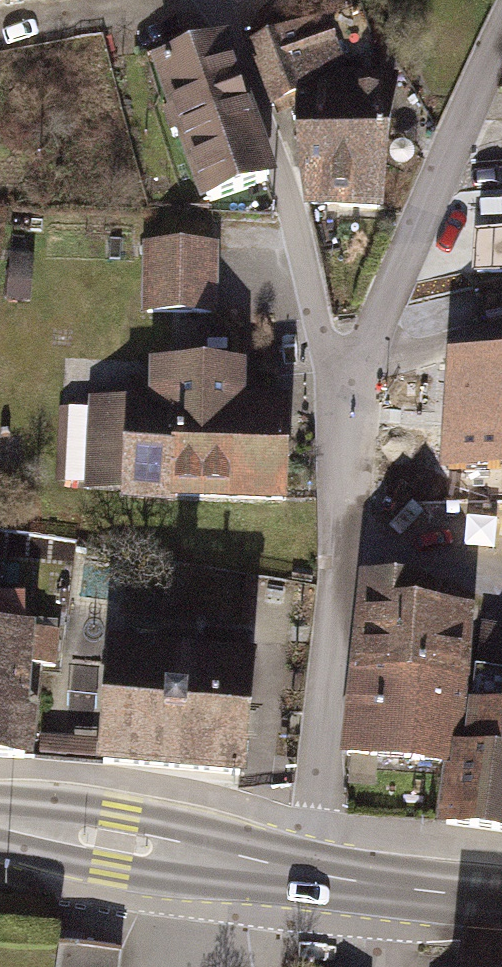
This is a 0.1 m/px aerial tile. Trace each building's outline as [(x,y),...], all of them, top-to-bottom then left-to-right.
[(56,0),(0,0),(0,9),(56,0)] [(309,20),(241,43),(266,106),(271,119),(275,147),(284,221),(365,223),(366,157),(368,92),(335,92),(309,20)] [(201,40),(116,66),(162,213),(247,187),(201,40)] [(480,231),(477,272),(501,271),(501,229),(480,231)] [(212,250),(135,249),(134,324),(211,325),(212,250)] [(433,370),(435,475),(501,473),(501,369),(478,369),(433,370)] [(230,372),(132,374),(132,404),(84,405),(86,520),(272,516),(270,413),(231,414),(230,372)] [(427,582),(364,575),(346,751),(450,762),(465,610),(424,606),(427,582)] [(32,752),(34,665),(57,665),(58,630),(17,628),(18,598),(0,598),(0,751),(32,752)] [(485,626),(465,781),(449,779),(444,821),(501,829),(501,628),(485,626)] [(202,661),(114,653),(104,763),(239,774),(249,665),(246,665),(248,642),(205,638),(202,661)] [(458,924),(453,966),(501,966),(501,930),(458,924)] [(60,943),(57,966),(118,966),(120,950),(60,943)]
